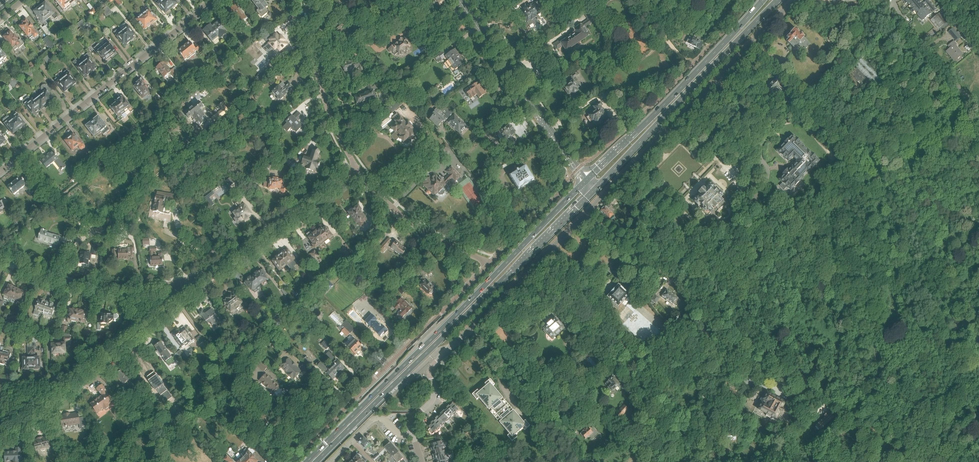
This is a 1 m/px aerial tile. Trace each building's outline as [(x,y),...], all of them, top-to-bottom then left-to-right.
[(65,9),(64,9),(65,11),(67,10),(66,9),(70,5),(66,0),(57,0),(65,9)] [(155,2),(157,5),(158,5),(165,13),(171,8),(165,0),(157,0),(155,2)] [(171,8),(173,9),(174,7),(174,6),(177,4),(174,0),(165,0),(171,8)] [(259,9),(257,10),(257,11),(257,12),(262,18),(268,13),(268,12),(268,11),(268,10),(266,8),(268,6),(263,0),(251,0),(259,9)] [(903,1),(906,4),(907,2),(912,8),(909,10),(912,13),(915,11),(923,21),(931,14),(929,11),(931,9),(928,5),(926,7),(920,0),(904,0),(903,1)] [(926,2),(928,5),(931,9),(934,12),(937,10),(929,0),(926,2)] [(45,4),(40,8),(48,18),(51,15),(55,19),(57,17),(52,11),(52,12),(45,4)] [(236,6),(230,11),(239,23),(246,18),(236,6)] [(534,16),(537,15),(532,8),(531,8),(530,6),(527,7),(526,7),(523,9),(524,9),(521,12),(522,14),(522,15),(523,18),(522,18),(525,22),(526,21),(528,24),(532,21),(531,20),(535,17),(534,16)] [(40,8),(35,12),(41,20),(45,26),(42,29),(44,33),(47,36),(50,34),(47,30),(48,30),(46,26),(48,25),(45,20),(48,18),(40,8)] [(145,10),(141,12),(143,14),(151,25),(154,22),(154,23),(157,21),(154,17),(155,16),(152,13),(148,9),(146,11),(145,10)] [(591,24),(591,23),(597,19),(590,9),(584,13),(588,19),(582,24),(573,30),(572,30),(574,33),(571,35),(569,33),(554,44),(558,49),(562,46),(568,54),(573,51),(571,47),(584,38),(584,39),(585,38),(583,34),(586,31),(589,36),(591,35),(586,27),(591,24)] [(138,18),(136,19),(139,23),(141,27),(142,27),(145,30),(148,28),(148,27),(151,25),(143,14),(141,12),(137,16),(138,18)] [(251,13),(247,17),(253,24),(257,21),(251,13)] [(948,21),(947,22),(941,14),(935,18),(933,16),(931,18),(933,20),(932,21),(939,29),(941,31),(946,27),(946,28),(951,24),(948,21)] [(27,19),(19,25),(30,39),(33,36),(35,38),(38,35),(37,33),(38,33),(36,30),(35,31),(33,28),(33,27),(27,19)] [(342,32),(347,38),(348,38),(349,38),(352,35),(352,33),(351,33),(356,28),(356,27),(352,22),(351,21),(350,21),(350,22),(347,24),(346,22),(345,22),(344,22),(333,32),(336,37),(342,32)] [(210,25),(220,38),(226,33),(224,31),(225,31),(218,22),(212,27),(210,25)] [(125,27),(122,30),(130,41),(131,41),(132,42),(134,40),(133,39),(134,38),(133,37),(135,35),(126,23),(123,25),(125,27)] [(291,23),(288,26),(294,32),(297,29),(291,23)] [(210,25),(203,31),(212,41),(218,36),(220,38),(210,25)] [(789,47),(791,46),(794,49),(798,45),(801,48),(803,45),(806,48),(810,44),(807,41),(804,37),(800,33),(799,33),(795,29),(794,28),(792,28),(790,30),(790,32),(791,33),(791,34),(786,38),(788,40),(786,41),(789,43),(787,44),(789,47)] [(957,41),(961,38),(953,28),(949,32),(957,41)] [(117,31),(114,33),(123,44),(123,45),(125,48),(128,45),(127,44),(130,41),(122,30),(118,33),(117,31)] [(4,37),(8,43),(12,48),(13,49),(17,46),(17,47),(19,49),(20,48),(24,44),(21,40),(18,42),(11,32),(8,34),(7,35),(7,34),(5,34),(4,35),(4,36),(4,37)] [(283,48),(286,45),(283,42),(285,40),(281,36),(279,38),(276,34),(270,40),(271,42),(264,48),(268,52),(273,47),(279,54),(284,49),(283,48)] [(374,36),(367,41),(371,46),(373,45),(378,42),(378,41),(380,40),(377,35),(375,37),(374,36)] [(686,42),(699,50),(703,44),(698,41),(689,36),(686,42)] [(47,38),(44,41),(51,50),(55,47),(47,38)] [(106,43),(102,46),(111,57),(114,54),(113,53),(116,51),(106,39),(104,41),(106,43)] [(390,48),(388,50),(390,53),(391,51),(393,53),(394,55),(396,54),(398,53),(399,55),(400,55),(401,56),(402,56),(403,55),(403,54),(403,53),(406,51),(407,52),(408,52),(409,51),(409,50),(409,49),(410,48),(409,48),(410,47),(410,46),(408,44),(407,44),(406,43),(406,42),(407,41),(406,40),(405,40),(404,40),(403,39),(403,40),(402,39),(399,41),(400,43),(398,44),(397,43),(395,44),(396,45),(394,47),(393,46),(392,46),(391,46),(390,46),(390,48)] [(190,42),(178,51),(185,60),(187,59),(188,59),(190,58),(190,56),(192,55),(193,55),(195,54),(195,52),(197,51),(200,55),(203,53),(196,44),(193,46),(190,42)] [(955,61),(963,54),(955,45),(956,45),(954,42),(950,46),(951,49),(948,52),(955,61)] [(100,43),(94,48),(104,61),(106,59),(107,60),(111,57),(102,46),(100,43)] [(448,55),(447,54),(452,51),(449,46),(444,50),(438,54),(439,55),(435,57),(437,60),(440,58),(442,60),(446,57),(448,61),(445,62),(449,68),(452,66),(454,70),(453,71),(453,72),(454,73),(455,74),(456,74),(457,73),(462,70),(460,68),(464,65),(454,51),(448,55)] [(853,64),(843,74),(866,97),(876,87),(878,89),(886,82),(882,79),(888,73),(875,60),(876,59),(867,50),(861,57),(862,59),(855,66),(853,64)] [(85,59),(82,61),(91,72),(92,72),(92,73),(95,71),(94,71),(94,70),(95,70),(96,69),(98,68),(96,66),(88,57),(89,57),(90,56),(88,53),(86,55),(84,57),(85,59)] [(220,57),(216,61),(221,67),(225,64),(220,57)] [(30,65),(26,68),(28,71),(38,63),(36,60),(33,63),(31,64),(30,63),(29,64),(30,65)] [(76,60),(73,62),(76,66),(77,67),(84,76),(83,76),(86,79),(89,77),(88,75),(91,72),(82,61),(79,64),(77,62),(76,60)] [(352,61),(342,63),(343,65),(342,65),(344,70),(345,72),(350,71),(358,69),(359,74),(364,73),(361,61),(352,63),(352,61)] [(165,62),(157,68),(165,78),(171,73),(174,77),(177,74),(179,72),(176,67),(173,69),(170,72),(165,65),(166,64),(165,62)] [(265,69),(259,75),(260,75),(257,78),(259,81),(268,73),(265,69)] [(62,77),(70,87),(71,87),(72,87),(74,86),(74,85),(76,83),(66,70),(64,72),(65,74),(62,77)] [(25,72),(23,74),(26,77),(27,79),(33,75),(31,72),(30,72),(29,71),(27,73),(26,74),(25,72)] [(577,76),(577,75),(576,73),(575,74),(575,73),(571,76),(573,79),(574,81),(573,81),(563,88),(565,90),(564,90),(565,91),(564,92),(567,95),(568,94),(569,97),(570,96),(571,97),(573,95),(574,94),(574,95),(578,93),(577,92),(576,90),(578,89),(578,88),(578,87),(575,83),(577,81),(575,77),(577,76)] [(57,77),(55,80),(64,92),(70,87),(62,77),(59,79),(57,77)] [(780,83),(776,79),(774,81),(768,86),(769,87),(767,89),(771,93),(773,91),(778,95),(783,90),(778,85),(780,83)] [(11,83),(10,84),(14,89),(19,84),(15,80),(11,83)] [(138,85),(134,88),(140,95),(142,98),(143,98),(143,99),(148,95),(148,96),(150,96),(151,94),(151,93),(151,92),(142,81),(141,82),(141,81),(137,84),(138,85)] [(276,88),(272,92),(277,98),(277,99),(278,100),(279,100),(280,101),(289,93),(288,93),(289,92),(294,88),(290,83),(286,86),(283,82),(279,86),(278,85),(275,87),(276,88)] [(480,99),(487,94),(484,89),(483,90),(481,87),(482,87),(479,82),(465,92),(471,100),(477,95),(480,99)] [(359,95),(354,96),(357,104),(370,100),(372,103),(378,101),(377,97),(376,97),(374,90),(375,90),(377,89),(375,83),(367,86),(369,92),(365,93),(365,94),(360,96),(359,95)] [(43,91),(40,94),(49,105),(50,105),(52,104),(52,102),(55,100),(48,92),(51,90),(48,87),(47,86),(46,86),(45,86),(44,86),(43,86),(43,87),(42,87),(42,88),(42,89),(42,90),(43,91)] [(598,96),(604,104),(610,100),(606,95),(608,94),(604,88),(599,91),(601,94),(598,96)] [(39,94),(32,100),(40,111),(44,107),(45,107),(48,105),(49,105),(40,94),(39,94)] [(22,102),(22,103),(24,106),(25,105),(33,115),(39,110),(40,111),(32,100),(29,96),(22,102)] [(123,96),(116,101),(125,112),(128,110),(130,112),(131,112),(133,111),(124,99),(125,98),(123,96)] [(399,99),(388,108),(392,113),(403,104),(399,99)] [(117,102),(111,107),(119,118),(118,118),(120,121),(124,118),(128,116),(125,112),(116,101),(117,102)] [(198,103),(184,114),(188,119),(191,117),(192,118),(191,119),(198,127),(206,120),(205,119),(204,119),(203,117),(203,116),(199,111),(202,108),(198,103)] [(600,107),(602,106),(600,103),(593,107),(596,111),(589,116),(587,117),(590,122),(592,121),(594,120),(597,124),(607,117),(602,111),(603,111),(600,107)] [(217,107),(221,111),(211,120),(214,123),(227,112),(220,104),(217,107)] [(447,122),(454,114),(451,111),(446,106),(442,111),(439,108),(438,109),(436,110),(434,111),(435,113),(432,115),(433,116),(430,120),(438,127),(445,119),(447,122)] [(13,116),(10,118),(18,128),(19,129),(21,127),(21,126),(23,124),(14,112),(12,114),(13,116)] [(287,123),(283,127),(287,131),(291,128),(296,133),(303,127),(298,121),(302,117),(298,112),(293,117),(292,116),(286,122),(287,123)] [(392,113),(388,116),(390,118),(391,117),(395,121),(390,126),(392,128),(391,128),(395,132),(396,131),(401,136),(399,137),(403,141),(406,144),(408,144),(411,142),(410,139),(410,138),(412,138),(414,137),(414,135),(417,133),(411,126),(412,125),(410,122),(408,123),(406,120),(404,122),(396,113),(394,115),(392,113)] [(454,114),(447,122),(459,133),(466,125),(454,114)] [(95,117),(92,120),(102,133),(104,136),(112,129),(107,123),(105,125),(99,116),(96,118),(95,117)] [(8,117),(2,121),(12,133),(18,128),(10,118),(10,119),(8,117)] [(89,124),(86,126),(94,137),(97,135),(98,135),(99,135),(102,133),(92,120),(88,123),(89,124)] [(493,127),(497,132),(502,129),(499,124),(494,127),(493,127)] [(515,134),(509,125),(499,132),(505,141),(515,134)] [(492,136),(497,132),(493,127),(488,130),(492,136)] [(796,161),(795,162),(796,162),(793,166),(792,165),(788,169),(787,168),(786,169),(782,174),(781,174),(782,175),(778,180),(782,183),(787,187),(786,188),(790,191),(795,186),(799,182),(804,177),(803,176),(807,173),(807,174),(812,169),(811,169),(815,165),(816,165),(820,161),(816,157),(811,153),(812,153),(808,149),(807,150),(804,146),(804,145),(800,142),(796,138),(796,137),(792,134),(787,138),(788,139),(784,143),(783,143),(776,151),(780,154),(784,158),(784,159),(788,162),(793,157),(796,161)] [(65,141),(70,148),(70,149),(71,150),(73,150),(73,151),(74,149),(80,144),(73,135),(68,139),(67,139),(65,140),(65,141)] [(446,154),(451,149),(446,144),(441,149),(446,154)] [(302,162),(298,165),(301,168),(305,164),(308,166),(307,169),(312,170),(313,167),(317,169),(319,162),(316,161),(318,154),(320,153),(315,148),(313,150),(312,152),(310,159),(306,158),(305,162),(302,161),(302,162)] [(53,150),(40,160),(46,168),(54,161),(61,170),(66,167),(59,158),(58,158),(56,156),(57,155),(53,150)] [(92,155),(89,158),(96,167),(99,165),(92,155)] [(260,157),(257,162),(265,166),(268,161),(260,157)] [(291,160),(287,163),(288,165),(287,165),(293,171),(294,172),(298,169),(297,168),(298,167),(295,164),(291,160)] [(136,164),(129,168),(133,175),(139,172),(136,164)] [(526,166),(520,170),(518,167),(517,165),(513,167),(514,169),(516,172),(510,176),(518,190),(534,180),(526,166)] [(463,180),(460,178),(461,177),(451,167),(446,172),(449,174),(443,180),(440,177),(438,179),(434,175),(431,177),(426,172),(422,175),(427,180),(423,183),(424,184),(424,185),(428,189),(426,191),(429,194),(431,192),(434,196),(438,192),(439,193),(441,193),(443,192),(442,189),(441,188),(449,181),(453,185),(456,181),(457,181),(459,183),(463,180)] [(8,186),(8,187),(14,194),(24,187),(31,196),(36,192),(33,188),(31,190),(21,176),(8,186)] [(234,176),(228,181),(232,185),(238,181),(234,176)] [(268,182),(267,187),(269,187),(269,189),(270,189),(270,190),(273,190),(274,190),(274,189),(275,189),(275,188),(280,188),(281,189),(280,190),(284,195),(290,190),(286,185),(285,186),(284,185),(285,179),(281,179),(281,180),(278,180),(278,179),(274,178),(274,180),(270,179),(270,182),(268,182)] [(721,196),(722,194),(720,191),(721,190),(717,186),(715,187),(712,183),(710,185),(705,189),(704,187),(703,188),(701,188),(698,190),(698,192),(698,193),(700,195),(695,199),(696,200),(696,201),(698,203),(697,204),(698,205),(698,206),(698,207),(699,208),(699,209),(700,209),(701,209),(702,210),(704,208),(707,211),(708,210),(710,212),(715,207),(716,207),(718,209),(720,207),(718,205),(723,200),(721,197),(721,196)] [(149,213),(148,219),(155,220),(155,221),(158,222),(158,220),(171,223),(172,215),(165,214),(165,213),(165,209),(168,210),(168,207),(166,206),(166,205),(164,204),(165,199),(170,200),(175,201),(176,195),(157,192),(155,192),(154,195),(153,195),(152,201),(151,202),(150,204),(150,205),(151,207),(149,213)] [(212,193),(205,198),(210,205),(212,203),(210,199),(214,195),(212,193)] [(233,213),(236,218),(234,219),(237,223),(243,219),(244,221),(245,220),(246,220),(247,220),(248,219),(248,218),(250,217),(248,215),(250,214),(249,213),(243,205),(244,205),(242,202),(239,198),(234,202),(237,206),(238,205),(239,208),(236,210),(237,211),(233,213)] [(363,215),(361,213),(359,210),(360,210),(358,206),(353,209),(348,212),(349,213),(345,216),(347,219),(351,216),(356,223),(357,223),(361,227),(364,225),(362,222),(366,219),(363,215)] [(606,216),(608,213),(610,212),(608,209),(609,208),(606,206),(605,207),(605,206),(601,210),(601,211),(601,212),(603,214),(604,213),(606,216)] [(946,227),(941,221),(935,227),(940,232),(946,227)] [(332,239),(333,238),(325,227),(322,230),(321,228),(316,232),(316,230),(315,231),(323,241),(324,241),(328,238),(328,239),(329,238),(330,240),(331,240),(332,239)] [(60,237),(47,233),(47,232),(41,230),(38,239),(58,246),(59,241),(63,242),(67,244),(68,241),(72,242),(73,238),(69,237),(70,234),(66,232),(64,238),(60,237)] [(314,248),(323,241),(315,231),(311,233),(307,236),(313,244),(312,244),(314,248)] [(819,250),(821,248),(824,251),(835,243),(840,239),(836,235),(832,238),(831,237),(820,246),(817,248),(819,250)] [(391,241),(388,238),(379,250),(383,252),(384,252),(387,248),(386,246),(388,244),(392,247),(390,248),(398,254),(398,253),(402,256),(406,250),(399,245),(400,245),(395,241),(394,243),(391,241)] [(778,251),(785,258),(794,250),(787,243),(778,251)] [(117,252),(117,250),(113,250),(113,257),(119,256),(119,259),(128,259),(128,254),(130,254),(130,255),(134,255),(134,248),(130,248),(130,250),(128,250),(128,249),(125,249),(125,250),(119,251),(119,252),(117,252)] [(151,266),(162,265),(162,253),(158,253),(159,257),(156,257),(153,257),(153,252),(157,252),(157,248),(150,248),(151,266)] [(297,263),(295,260),(287,249),(286,249),(284,251),(284,253),(280,255),(287,265),(289,268),(297,263)] [(320,256),(315,250),(310,255),(314,260),(315,259),(318,264),(322,261),(318,257),(320,256)] [(346,258),(349,256),(345,251),(342,253),(344,255),(340,258),(342,261),(346,258)] [(90,258),(91,254),(89,254),(90,254),(88,253),(88,254),(81,253),(80,263),(88,265),(89,258),(90,258)] [(279,271),(287,265),(280,255),(276,258),(275,258),(272,260),(272,261),(279,271)] [(401,283),(405,287),(419,273),(415,269),(401,283)] [(259,285),(267,279),(261,271),(258,273),(257,272),(255,274),(255,275),(253,276),(259,285)] [(251,290),(259,285),(253,276),(250,278),(250,277),(247,279),(248,280),(245,282),(251,290)] [(433,292),(433,291),(433,290),(434,289),(433,289),(434,288),(428,282),(423,278),(420,280),(423,284),(421,286),(421,287),(421,288),(427,294),(428,294),(429,294),(430,294),(431,294),(432,294),(433,294),(433,293),(433,292)] [(321,292),(324,295),(333,287),(329,284),(321,292)] [(401,285),(397,290),(402,295),(407,290),(401,285)] [(629,294),(619,286),(618,285),(615,289),(611,293),(607,297),(608,298),(606,300),(614,307),(616,305),(618,307),(621,303),(625,306),(631,300),(628,297),(626,299),(625,298),(629,294)] [(12,302),(17,290),(13,288),(13,287),(11,287),(10,287),(9,286),(7,290),(5,291),(4,293),(5,294),(5,295),(4,298),(8,300),(12,302)] [(237,310),(237,309),(236,308),(243,303),(232,289),(229,292),(231,295),(223,302),(224,303),(223,304),(226,308),(227,307),(231,313),(234,310),(235,312),(237,310)] [(15,303),(16,300),(20,302),(21,301),(22,301),(23,299),(22,298),(25,293),(24,293),(24,292),(21,291),(20,292),(17,290),(12,302),(15,303)] [(676,306),(680,300),(666,290),(662,296),(676,306)] [(397,314),(398,314),(402,318),(406,314),(412,309),(408,305),(409,304),(405,300),(404,301),(401,298),(395,303),(396,304),(392,307),(397,311),(399,308),(401,310),(397,314)] [(43,313),(47,302),(42,300),(41,302),(38,301),(37,304),(36,307),(35,309),(40,310),(39,311),(43,313)] [(43,313),(44,313),(48,315),(49,313),(53,315),(53,313),(54,313),(55,310),(54,310),(55,306),(52,305),(53,304),(47,302),(43,313)] [(286,307),(291,314),(297,309),(293,303),(286,307)] [(379,307),(386,314),(388,311),(381,304),(379,307)] [(76,322),(79,311),(73,310),(73,311),(70,310),(67,322),(71,323),(71,322),(72,322),(72,321),(76,322)] [(213,328),(221,322),(212,310),(202,316),(208,324),(210,323),(213,328)] [(84,326),(87,314),(84,313),(84,312),(79,311),(76,322),(81,323),(81,324),(81,325),(84,326)] [(105,314),(102,314),(102,318),(101,323),(100,326),(105,326),(113,320),(113,319),(117,319),(118,319),(118,318),(119,318),(119,317),(119,316),(118,316),(118,315),(117,315),(105,314)] [(285,321),(281,315),(278,317),(275,320),(275,319),(271,322),(277,329),(280,327),(285,321)] [(385,335),(387,332),(387,331),(387,330),(382,325),(380,326),(375,321),(377,320),(372,315),(365,322),(370,327),(370,326),(375,332),(380,337),(384,334),(385,335)] [(563,327),(565,324),(563,321),(560,323),(556,318),(552,322),(551,321),(550,322),(549,322),(548,323),(548,324),(547,325),(548,326),(544,329),(544,330),(543,331),(546,334),(547,333),(552,339),(556,335),(558,337),(559,336),(560,335),(562,333),(560,332),(564,328),(563,327)] [(346,321),(345,322),(342,320),(338,324),(340,326),(338,327),(342,331),(341,332),(347,337),(350,334),(352,331),(347,326),(349,324),(346,321)] [(179,332),(189,345),(195,341),(186,329),(183,331),(182,330),(179,332)] [(189,345),(179,332),(177,334),(175,331),(171,334),(173,337),(174,336),(177,340),(176,341),(180,346),(181,346),(182,347),(185,345),(186,346),(188,344),(189,345)] [(71,338),(70,334),(64,334),(65,338),(65,343),(64,343),(64,344),(53,345),(54,354),(60,353),(61,355),(66,355),(66,353),(66,345),(72,345),(71,338)] [(200,344),(205,341),(200,336),(196,338),(200,344)] [(269,340),(274,344),(278,340),(273,336),(269,340)] [(358,343),(352,337),(345,344),(350,350),(349,352),(354,357),(357,354),(358,356),(361,352),(360,351),(363,348),(364,346),(361,343),(360,345),(359,343),(358,343)] [(321,344),(326,350),(331,345),(326,340),(321,344)] [(175,361),(174,360),(161,342),(155,347),(158,351),(163,357),(162,357),(163,359),(164,361),(165,361),(166,362),(170,359),(172,362),(173,363),(175,361)] [(40,358),(35,358),(35,348),(37,348),(37,345),(36,345),(35,343),(32,343),(32,345),(32,369),(35,369),(36,369),(36,370),(40,370),(40,368),(41,368),(40,363),(41,363),(41,359),(40,359),(40,358)] [(30,369),(32,369),(32,345),(31,345),(31,348),(28,348),(28,358),(23,358),(23,360),(22,360),(22,364),(23,364),(24,369),(25,369),(26,370),(30,370),(30,369)] [(8,352),(8,353),(4,352),(1,363),(8,365),(11,353),(8,352)] [(330,367),(338,375),(339,374),(339,375),(342,372),(342,371),(344,369),(336,361),(329,352),(326,355),(333,364),(330,366),(330,367)] [(189,361),(185,356),(181,359),(185,364),(189,361)] [(303,361),(309,367),(313,363),(307,357),(303,361)] [(293,380),(301,372),(288,360),(280,367),(287,374),(286,374),(292,380),(293,379),(293,380)] [(263,372),(268,367),(262,361),(257,366),(263,372)] [(328,364),(325,368),(318,362),(316,365),(325,372),(333,380),(335,378),(335,379),(338,376),(338,375),(330,367),(330,366),(328,364)] [(305,373),(309,369),(304,364),(300,368),(305,373)] [(130,379),(129,380),(122,370),(116,374),(119,378),(118,378),(123,385),(123,384),(124,384),(126,383),(128,386),(128,387),(130,389),(135,386),(133,383),(132,383),(130,379)] [(163,399),(170,395),(154,372),(147,377),(150,381),(151,381),(156,388),(156,389),(163,399)] [(270,378),(266,375),(260,381),(269,389),(268,390),(273,395),(280,388),(273,381),(274,381),(271,378),(270,378)] [(611,392),(619,385),(613,377),(608,381),(612,384),(607,388),(611,392)] [(503,398),(493,386),(495,385),(490,379),(485,384),(487,386),(479,392),(477,390),(472,395),(477,400),(479,398),(489,410),(491,408),(493,410),(490,412),(494,417),(508,404),(505,400),(502,402),(501,400),(503,398)] [(90,404),(97,414),(104,409),(105,410),(109,407),(108,405),(113,402),(106,393),(107,392),(102,385),(96,389),(102,396),(100,397),(99,396),(97,398),(97,399),(90,404)] [(767,393),(764,399),(763,399),(761,402),(762,403),(761,404),(760,404),(759,405),(759,406),(758,407),(759,408),(758,409),(767,414),(766,415),(767,417),(769,417),(770,417),(771,416),(776,419),(779,413),(781,414),(783,409),(782,408),(785,403),(780,400),(776,397),(776,398),(767,393)] [(942,404),(942,403),(958,398),(957,394),(935,401),(936,405),(942,404)] [(447,408),(453,415),(458,410),(451,403),(448,406),(449,406),(447,408)] [(509,410),(512,408),(508,404),(494,417),(498,421),(500,419),(501,421),(499,422),(509,434),(507,436),(512,441),(517,437),(516,435),(523,429),(525,431),(530,426),(525,421),(523,422),(513,411),(511,412),(509,410)] [(620,418),(628,410),(624,405),(616,414),(610,421),(614,425),(620,418)] [(449,420),(453,415),(447,408),(444,411),(442,413),(449,420)] [(264,414),(263,413),(261,411),(256,415),(259,419),(257,422),(267,431),(274,423),(264,414)] [(87,417),(79,418),(78,413),(60,416),(62,427),(80,424),(82,424),(82,427),(88,426),(87,417)] [(444,424),(449,420),(442,413),(440,414),(437,417),(444,424)] [(816,426),(820,430),(834,418),(830,413),(828,415),(827,413),(824,416),(825,417),(816,426)] [(439,429),(444,424),(437,417),(436,419),(435,419),(433,422),(439,429)] [(435,433),(439,429),(433,422),(431,424),(431,423),(428,426),(432,430),(429,432),(431,434),(433,432),(435,433)] [(581,434),(586,439),(589,436),(592,439),(597,434),(595,432),(596,431),(593,427),(591,429),(589,427),(586,429),(583,431),(584,432),(581,434)] [(735,439),(734,432),(726,433),(726,430),(723,430),(723,433),(724,440),(735,439)] [(47,437),(43,438),(43,437),(37,438),(37,440),(34,441),(36,451),(41,450),(41,451),(42,451),(45,451),(46,449),(46,448),(50,447),(53,446),(53,448),(58,447),(56,438),(48,440),(47,437)] [(375,450),(373,447),(373,446),(363,437),(358,442),(368,452),(369,453),(373,455),(374,456),(372,458),(375,461),(381,457),(379,454),(378,453),(375,450)] [(434,451),(443,448),(441,442),(440,442),(439,441),(436,442),(437,443),(432,444),(433,448),(434,451)] [(256,453),(258,451),(249,442),(247,444),(256,453)] [(391,457),(398,451),(390,443),(384,448),(383,447),(382,445),(375,450),(378,453),(379,454),(381,457),(384,454),(384,453),(386,451),(391,457)] [(8,461),(12,461),(20,461),(22,461),(22,460),(24,460),(24,456),(22,456),(22,453),(21,452),(21,448),(16,448),(16,452),(4,453),(5,459),(5,461),(8,461)] [(436,457),(445,454),(443,448),(434,451),(433,451),(434,455),(435,455),(436,457)] [(248,452),(249,451),(246,449),(240,455),(243,457),(242,458),(247,461),(258,461),(259,461),(255,457),(254,458),(248,452)] [(401,455),(398,451),(391,457),(386,461),(405,461),(400,456),(401,455)] [(445,454),(436,457),(436,459),(437,461),(442,461),(450,460),(448,453),(445,454)]
